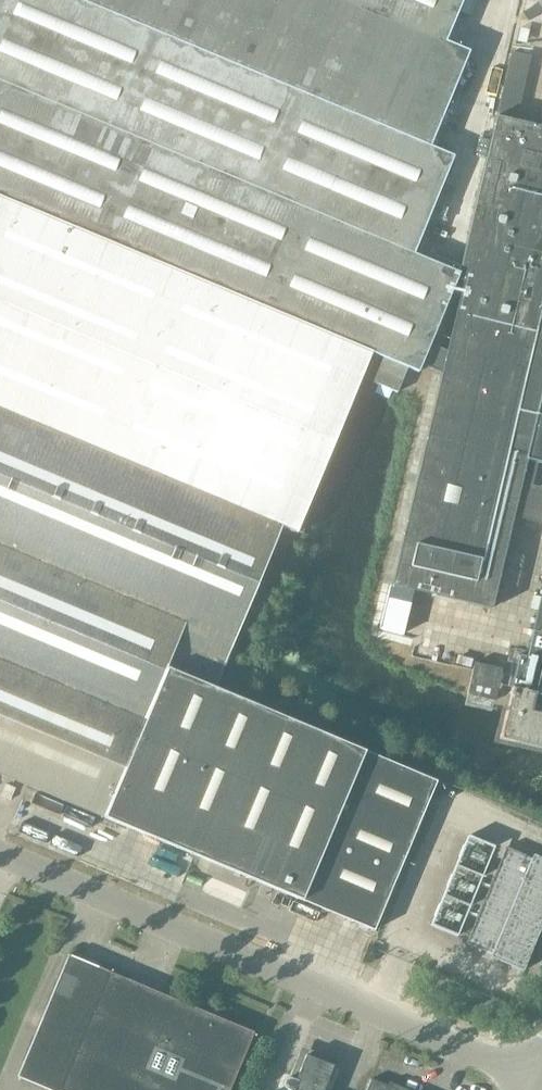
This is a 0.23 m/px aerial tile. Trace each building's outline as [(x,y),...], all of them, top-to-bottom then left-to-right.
[(373,382),(398,393),(398,391),(408,368),(418,372),(459,274),(414,254),(455,156),(430,146),(470,51),(446,41),(464,0),(0,0),(0,195),(372,353),(379,356),(383,358),(373,382)] [(408,518),(392,586),(492,610),(513,518),(535,522),(541,491),(541,488),(532,486),(537,463),(541,464),(541,129),(496,118),(461,268),(467,270),(408,518)] [(372,353),(0,195),(0,408),(297,532),(302,521),(302,519),(303,517),(305,514),(359,384),(360,380),(372,353)] [(103,819),(121,775),(167,665),(178,669),(216,685),(281,526),(0,408),(0,776),(27,787),(32,789),(103,819)] [(528,657),(521,655),(514,687),(509,686),(497,734),(541,744),(541,598),(528,657)] [(504,669),(477,662),(469,696),(496,702),(504,669)] [(121,775),(103,819),(373,932),(436,782),(376,756),(221,691),(214,688),(216,685),(178,669),(167,665),(121,775)] [(469,837),(431,926),(457,937),(495,848),(469,837)] [(522,972),(541,925),(541,860),(533,856),(532,859),(507,849),(466,945),(491,955),(490,958),(522,972)] [(255,1034),(71,956),(20,1077),(51,1089),(232,1089),(255,1034)] [(297,1080),(292,1078),(290,1078),(288,1078),(286,1078),(285,1080),(284,1081),(283,1083),(284,1086),(284,1087),(286,1089),(288,1089),(289,1089),(324,1089),(333,1068),(306,1057),(297,1080)] [(389,1084),(388,1088),(371,1081),(367,1089),(403,1089),(389,1084)]
